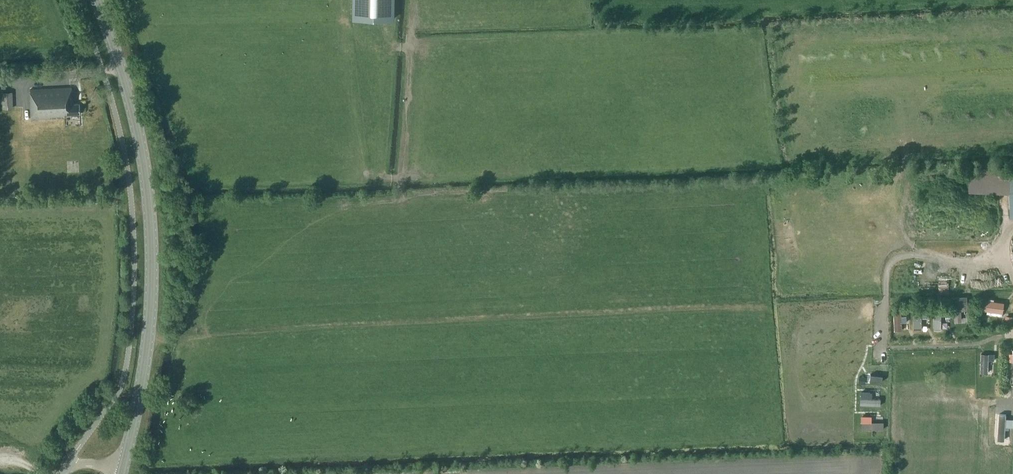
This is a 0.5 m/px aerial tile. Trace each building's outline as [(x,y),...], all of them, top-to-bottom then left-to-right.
[(393,0),(353,0),(352,19),(393,19),(393,0)] [(79,103),(73,103),(71,87),(30,90),(32,119),(65,117),(65,114),(80,113),(79,103)] [(11,91),(1,92),(2,108),(12,107),(11,91)] [(1010,190),(1011,214),(1012,214),(1012,166),(1004,166),(1004,177),(996,177),(996,184),(992,184),(992,181),(984,181),(984,176),(971,176),(971,191),(1010,190)] [(967,296),(952,297),(953,304),(954,304),(955,321),(962,321),(961,303),(967,303),(967,296)] [(981,310),(1003,313),(1004,302),(982,299),(981,310)] [(1006,315),(1005,322),(1012,323),(1012,316),(1006,315)]
